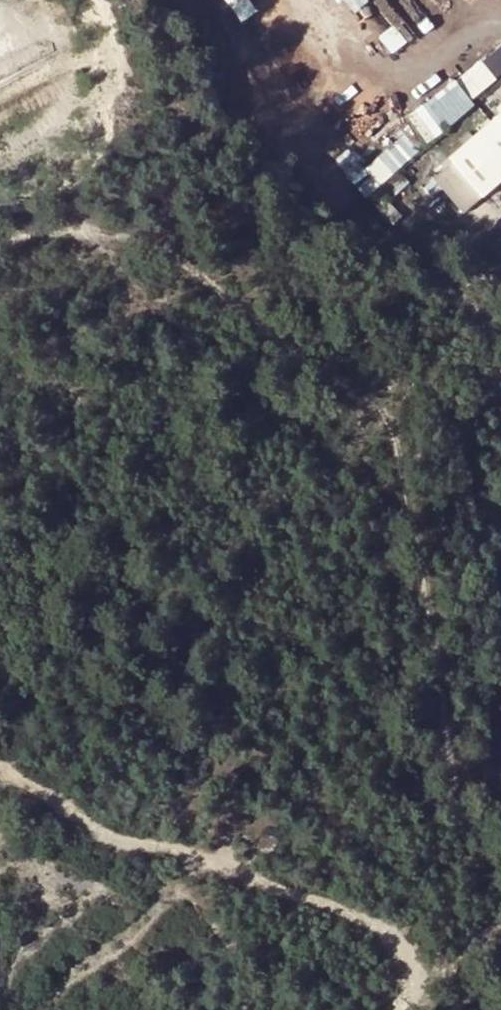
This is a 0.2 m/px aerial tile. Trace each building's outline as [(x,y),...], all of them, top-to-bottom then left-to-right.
[(500,83),(500,45),(413,117),(432,140),(500,83)] [(481,195),(500,177),(500,110),(448,156),(481,195)] [(376,183),(408,166),(398,149),(367,167),(376,183)]
